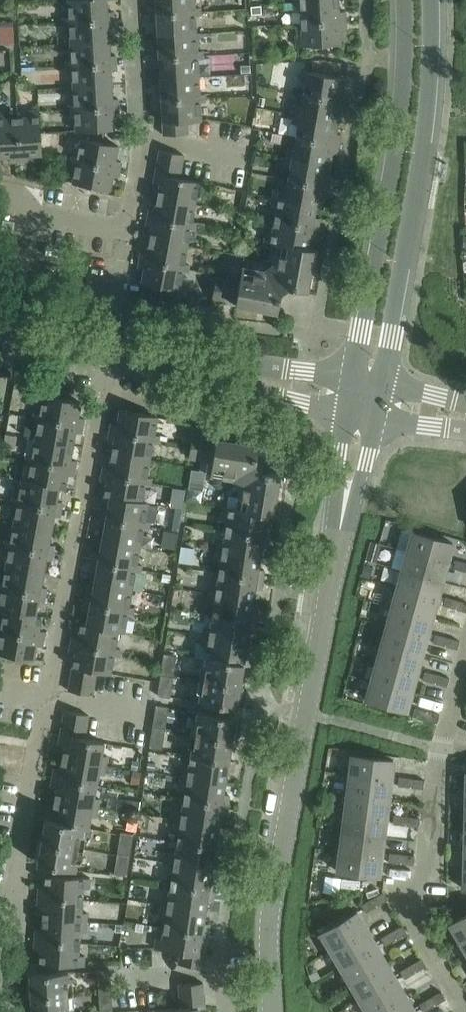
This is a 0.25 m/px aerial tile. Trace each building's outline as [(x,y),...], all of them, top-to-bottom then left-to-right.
[(64,22),(113,19),(113,12),(107,12),(106,0),(68,0),(69,18),(64,18),(64,22)] [(151,15),(200,12),(200,8),(194,8),(194,0),(156,0),(156,7),(150,7),(151,15)] [(338,0),(294,3),(295,12),(301,12),(301,24),(345,21),(345,11),(339,12),(338,0)] [(200,12),(151,15),(151,22),(157,22),(158,36),(196,34),(195,16),(200,16),(200,12)] [(113,19),(64,22),(64,26),(70,26),(71,44),(109,41),(108,27),(114,27),(113,19)] [(345,21),(301,24),(302,36),(296,36),(297,47),(341,44),(340,32),(346,31),(345,21)] [(153,50),(153,58),(202,55),(202,51),(197,51),(196,34),(158,36),(159,50),(153,50)] [(66,62),(67,66),(116,63),(115,56),(109,56),(109,41),(71,44),(72,62),(66,62)] [(202,55),(153,58),(153,65),(160,65),(160,79),(198,77),(197,59),(203,59),(202,55)] [(116,63),(67,66),(67,70),(72,70),(73,87),(111,85),(110,71),(116,71),(116,63)] [(306,82),(304,94),(347,102),(349,92),(343,91),(345,79),(302,71),(300,81),(306,82)] [(155,93),(155,101),(205,98),(205,94),(199,94),(198,77),(160,79),(161,93),(155,93)] [(69,105),(69,109),(118,106),(118,99),(112,99),(111,85),(73,87),(74,105),(69,105)] [(296,105),(294,114),(337,122),(339,111),(345,112),(347,102),(304,94),(302,106),(296,105)] [(205,98),(155,101),(156,108),(162,108),(163,123),(187,122),(201,121),(200,102),(205,102),(205,98)] [(118,106),(69,109),(69,113),(75,113),(76,131),(114,129),(113,114),(119,114),(118,106)] [(29,117),(17,118),(20,162),(30,161),(29,155),(42,155),(39,111),(29,111),(29,117)] [(9,156),(10,162),(20,162),(17,118),(5,118),(5,112),(0,113),(0,157),(9,156)] [(337,122),(294,114),(292,123),(298,125),(296,137),(339,144),(341,135),(335,134),(337,122)] [(187,122),(163,123),(164,135),(187,134),(187,122)] [(288,147),(286,157),(330,165),(332,153),(338,154),(339,144),(296,137),(294,148),(288,147)] [(72,157),(71,161),(120,169),(121,162),(115,161),(118,146),(80,139),(77,158),(72,157)] [(160,151),(158,163),(181,167),(183,155),(160,151)] [(330,165),(286,157),(285,166),(290,167),(288,179),(332,187),(333,177),(328,176),(330,165)] [(120,169),(71,161),(70,164),(76,165),(72,184),(110,191),(112,176),(118,177),(120,169)] [(158,163),(156,174),(179,178),(181,167),(158,163)] [(204,183),(179,178),(156,174),(154,183),(160,184),(157,197),(195,204),(198,187),(203,188),(204,183)] [(280,190),(279,198),(278,199),(316,206),(316,207),(322,208),(324,196),(330,197),(332,187),(288,179),(286,191),(280,190)] [(149,210),(148,218),(196,226),(197,222),(192,222),(195,204),(157,197),(155,211),(149,210)] [(277,208),(275,220),(318,228),(320,218),(314,217),(316,207),(316,206),(278,199),(279,198),(273,197),(271,207),(277,208)] [(196,226),(148,218),(146,225),(152,226),(150,240),(187,247),(190,229),(195,230),(196,226)] [(318,228),(275,220),(272,232),(267,231),(265,242),(277,244),(277,243),(308,248),(310,237),(316,238),(318,228)] [(141,253),(140,260),(188,269),(189,265),(184,264),(187,247),(150,240),(147,254),(141,253)] [(273,265),(269,268),(287,294),(294,289),(307,292),(315,249),(308,248),(277,243),(277,244),(273,265)] [(188,269),(140,260),(138,267),(144,269),(142,283),(179,290),(182,272),(188,273),(188,269)] [(240,281),(235,304),(277,312),(280,299),(287,294),(269,268),(264,271),(242,267),(240,281)] [(212,300),(224,302),(228,279),(216,277),(212,300)] [(228,279),(224,302),(235,304),(240,281),(228,279)] [(35,413),(34,417),(82,426),(84,419),(78,417),(81,403),(43,396),(40,414),(35,413)] [(111,424),(110,431),(159,440),(159,436),(154,435),(157,417),(120,410),(117,425),(111,424)] [(82,426),(34,417),(33,421),(38,422),(35,439),(73,446),(75,432),(81,433),(82,426)] [(159,440),(110,431),(109,438),(115,440),(112,453),(149,460),(153,443),(158,444),(159,440)] [(189,458),(201,460),(205,437),(192,435),(189,458)] [(205,437),(201,460),(213,462),(216,438),(205,437)] [(216,438),(213,462),(210,476),(233,479),(236,484),(261,465),(256,458),(259,445),(216,438)] [(27,456),(26,460),(75,468),(76,461),(70,460),(73,446),(35,439),(32,457),(27,456)] [(104,466),(102,474),(151,482),(152,479),(146,477),(149,460),(112,453),(109,467),(104,466)] [(75,468),(26,460),(25,464),(31,465),(28,481),(27,482),(59,487),(59,488),(65,490),(68,475),(73,476),(75,468)] [(239,488),(236,509),(236,510),(267,515),(273,516),(280,474),(266,472),(261,465),(236,484),(239,488)] [(151,482),(102,474),(101,481),(107,482),(104,497),(110,498),(110,497),(142,503),(142,502),(145,485),(150,486),(151,482)] [(13,497),(12,501),(61,510),(62,502),(56,501),(59,488),(59,487),(27,482),(28,481),(22,480),(18,498),(13,497)] [(102,510),(100,517),(149,526),(150,522),(144,521),(148,503),(142,502),(142,503),(110,497),(110,498),(108,511),(102,510)] [(61,510),(12,501),(12,505),(17,506),(14,524),(51,530),(54,516),(60,517),(61,510)] [(228,519),(226,531),(269,537),(271,527),(265,526),(267,515),(236,510),(236,509),(223,507),(222,518),(228,519)] [(149,526),(100,517),(99,525),(105,526),(102,540),(140,547),(143,529),(148,530),(149,526)] [(5,540),(4,544),(53,553),(55,546),(49,545),(51,530),(14,524),(11,541),(5,540)] [(165,529),(162,546),(174,548),(177,532),(165,529)] [(218,542),(216,551),(260,558),(262,546),(268,547),(269,537),(226,531),(224,543),(218,542)] [(412,532),(407,552),(447,563),(452,543),(412,532)] [(94,553),(92,560),(141,569),(142,565),(136,564),(140,547),(102,540),(100,554),(94,553)] [(371,542),(366,560),(374,562),(376,562),(381,544),(378,544),(371,542)] [(53,553),(4,544),(4,548),(9,549),(6,566),(43,573),(46,559),(52,560),(53,553)] [(260,558),(216,551),(215,560),(221,561),(219,573),(263,580),(264,570),(258,569),(260,558)] [(407,552),(402,570),(442,581),(447,563),(407,552)] [(165,553),(164,564),(172,565),(173,554),(165,553)] [(141,569),(92,560),(91,568),(97,569),(95,583),(132,589),(135,572),(140,573),(141,569)] [(465,572),(465,570),(465,563),(455,560),(453,569),(465,572)] [(365,565),(361,577),(370,579),(373,568),(365,565)] [(45,596),(47,588),(41,587),(43,573),(6,566),(3,584),(0,583),(0,587),(45,596)] [(402,570),(397,589),(437,600),(442,581),(402,570)] [(211,584),(210,594),(253,600),(255,589),(261,590),(263,580),(219,573),(217,585),(211,584)] [(86,595),(85,603),(133,612),(134,608),(129,607),(132,589),(95,583),(92,596),(86,595)] [(0,587),(0,591),(1,592),(0,599),(0,610),(4,611),(4,610),(35,616),(36,615),(38,602),(44,603),(45,596),(0,587)] [(397,589),(392,607),(432,618),(437,600),(397,589)] [(253,600),(210,594),(208,603),(214,604),(212,616),(256,623),(257,613),(251,612),(253,600)] [(443,606),(455,609),(457,601),(445,598),(443,606)] [(455,609),(465,612),(465,603),(457,601),(455,609)] [(133,612),(85,603),(83,610),(89,611),(87,624),(87,625),(118,631),(118,632),(124,633),(127,615),(133,616),(133,612)] [(392,607),(387,626),(427,637),(432,618),(392,607)] [(44,639),(45,632),(39,631),(42,616),(36,615),(35,616),(4,610),(4,611),(1,627),(0,627),(0,631),(44,639)] [(205,627),(203,636),(247,643),(248,632),(254,633),(256,623),(212,616),(211,628),(205,627)] [(72,637),(71,644),(120,653),(120,649),(115,648),(118,632),(118,631),(87,625),(87,624),(81,623),(78,638),(72,637)] [(387,626),(381,644),(421,655),(427,637),(387,626)] [(0,631),(0,654),(34,660),(36,645),(42,647),(44,639),(0,631)] [(433,643),(445,646),(447,638),(435,634),(433,643)] [(247,643),(203,636),(202,646),(208,647),(206,659),(243,665),(243,666),(249,666),(251,656),(245,655),(247,643)] [(447,638),(445,646),(457,650),(459,641),(447,638)] [(120,653),(71,644),(70,652),(76,653),(73,667),(96,672),(110,674),(114,656),(119,657),(120,653)] [(381,644),(376,662),(416,674),(421,655),(381,644)] [(164,654),(161,675),(173,677),(176,656),(164,654)] [(206,659),(203,680),(240,686),(243,666),(243,665),(206,659)] [(376,662),(371,681),(411,692),(416,674),(376,662)] [(73,667),(71,679),(94,684),(96,672),(73,667)] [(423,680),(435,683),(437,675),(425,672),(423,680)] [(161,675),(159,683),(158,696),(170,698),(173,677),(161,675)] [(437,675),(435,683),(447,687),(449,678),(437,675)] [(94,684),(71,679),(69,691),(92,696),(94,684)] [(240,686),(203,680),(199,702),(236,708),(240,686)] [(411,692),(371,681),(366,700),(406,712),(411,692)] [(156,706),(153,726),(165,728),(166,721),(168,711),(168,707),(156,706)] [(415,708),(412,717),(437,724),(439,715),(415,708)] [(65,711),(63,723),(86,727),(88,715),(65,711)] [(168,711),(166,721),(176,722),(178,712),(168,711)] [(197,712),(194,734),(232,740),(235,718),(197,712)] [(63,723),(61,734),(84,738),(86,727),(63,723)] [(153,726),(152,733),(150,747),(162,749),(165,728),(153,726)] [(84,738),(61,734),(59,745),(65,746),(62,758),(106,766),(107,757),(102,755),(104,743),(84,739),(84,738)] [(194,734),(191,756),(228,762),(228,761),(232,740),(194,734)] [(351,755),(349,775),(391,781),(393,761),(351,755)] [(183,767),(182,776),(225,783),(227,772),(233,772),(234,762),(228,761),(228,762),(191,756),(189,768),(183,767)] [(54,768),(53,778),(96,786),(98,774),(104,775),(106,766),(62,758),(60,769),(54,768)] [(132,771),(130,783),(138,784),(140,772),(132,771)] [(349,775),(346,794),(388,800),(391,781),(349,775)] [(225,783),(182,776),(180,785),(186,786),(184,798),(228,805),(229,795),(223,794),(225,783)] [(398,786),(410,787),(411,779),(399,777),(398,786)] [(96,786),(53,778),(51,788),(57,789),(55,800),(98,808),(100,799),(94,798),(96,786)] [(411,779),(410,787),(423,789),(424,780),(411,779)] [(346,794),(344,814),(386,819),(388,800),(346,794)] [(176,809),(175,819),(218,826),(220,814),(226,815),(228,805),(184,798),(182,810),(176,809)] [(125,799),(123,811),(138,814),(140,801),(125,799)] [(45,821),(51,823),(51,822),(83,827),(83,828),(88,829),(90,816),(96,817),(98,808),(55,800),(53,812),(47,811),(45,821)] [(344,814),(342,833),(383,838),(386,819),(344,814)] [(393,824),(405,826),(406,817),(394,815),(393,824)] [(406,817),(405,826),(418,827),(419,819),(406,817)] [(218,826),(175,819),(173,829),(179,830),(177,842),(221,849),(222,839),(216,838),(218,826)] [(44,828),(42,842),(79,849),(83,828),(83,827),(51,822),(51,823),(50,829),(44,828)] [(133,834),(121,832),(118,853),(130,855),(133,834)] [(342,833),(339,852),(381,857),(383,838),(342,833)] [(42,842),(38,864),(75,871),(79,849),(42,842)] [(170,853),(168,862),(212,869),(213,858),(219,859),(221,849),(177,842),(176,854),(170,853)] [(381,857),(339,852),(337,872),(379,877),(381,857)] [(118,853),(117,855),(114,874),(127,876),(130,855),(118,853)] [(388,862),(401,864),(402,855),(389,854),(388,862)] [(402,855),(401,864),(413,866),(414,857),(402,855)] [(212,869),(168,862),(167,872),(173,872),(171,885),(214,891),(216,881),(210,880),(212,869)] [(39,887),(38,897),(82,901),(83,888),(89,889),(90,878),(46,875),(45,888),(39,887)] [(163,896),(162,905),(205,912),(207,900),(213,901),(214,891),(171,885),(169,897),(163,896)] [(383,893),(361,906),(366,913),(388,900),(383,893)] [(82,901),(38,897),(38,907),(43,908),(43,919),(87,922),(87,913),(81,913),(82,901)] [(205,912),(162,905),(160,914),(166,915),(164,927),(208,934),(209,924),(203,923),(205,912)] [(320,933),(331,951),(367,929),(356,912),(320,933)] [(460,942),(465,938),(465,915),(450,924),(460,942)] [(36,931),(35,941),(79,943),(80,931),(86,932),(87,922),(43,919),(42,931),(36,931)] [(402,926),(392,932),(396,940),(407,933),(402,926)] [(208,934),(164,927),(162,939),(156,938),(155,949),(180,952),(181,952),(198,955),(198,954),(200,943),(206,944),(208,934)] [(367,929),(331,951),(340,967),(376,946),(367,929)] [(396,940),(392,932),(381,939),(385,946),(396,940)] [(79,943),(35,941),(34,951),(40,951),(40,964),(84,966),(84,956),(78,956),(79,943)] [(376,946),(340,967),(350,984),(386,963),(376,946)] [(181,952),(180,952),(179,964),(202,968),(204,955),(198,954),(198,955),(181,952)] [(422,959),(411,965),(415,973),(426,966),(422,959)] [(386,963),(350,984),(360,1000),(396,979),(386,963)] [(415,973),(411,965),(400,972),(405,979),(415,973)] [(110,970),(98,971),(99,992),(111,992),(110,970)] [(68,971),(30,973),(31,996),(69,994),(68,971)] [(360,1000),(367,1011),(378,1011),(406,996),(396,979),(360,1000)] [(179,984),(180,997),(204,995),(203,983),(179,984)] [(111,992),(99,992),(100,1011),(112,1011),(111,992)] [(441,992),(430,998),(435,1006),(446,1000),(441,992)] [(31,996),(32,1011),(71,1011),(69,994),(31,996)] [(204,995),(180,997),(180,1008),(198,1007),(199,1009),(205,1008),(204,995)] [(378,1011),(415,1011),(406,996),(378,1011)] [(430,998),(420,1005),(424,1011),(425,1011),(435,1006),(430,998)]
